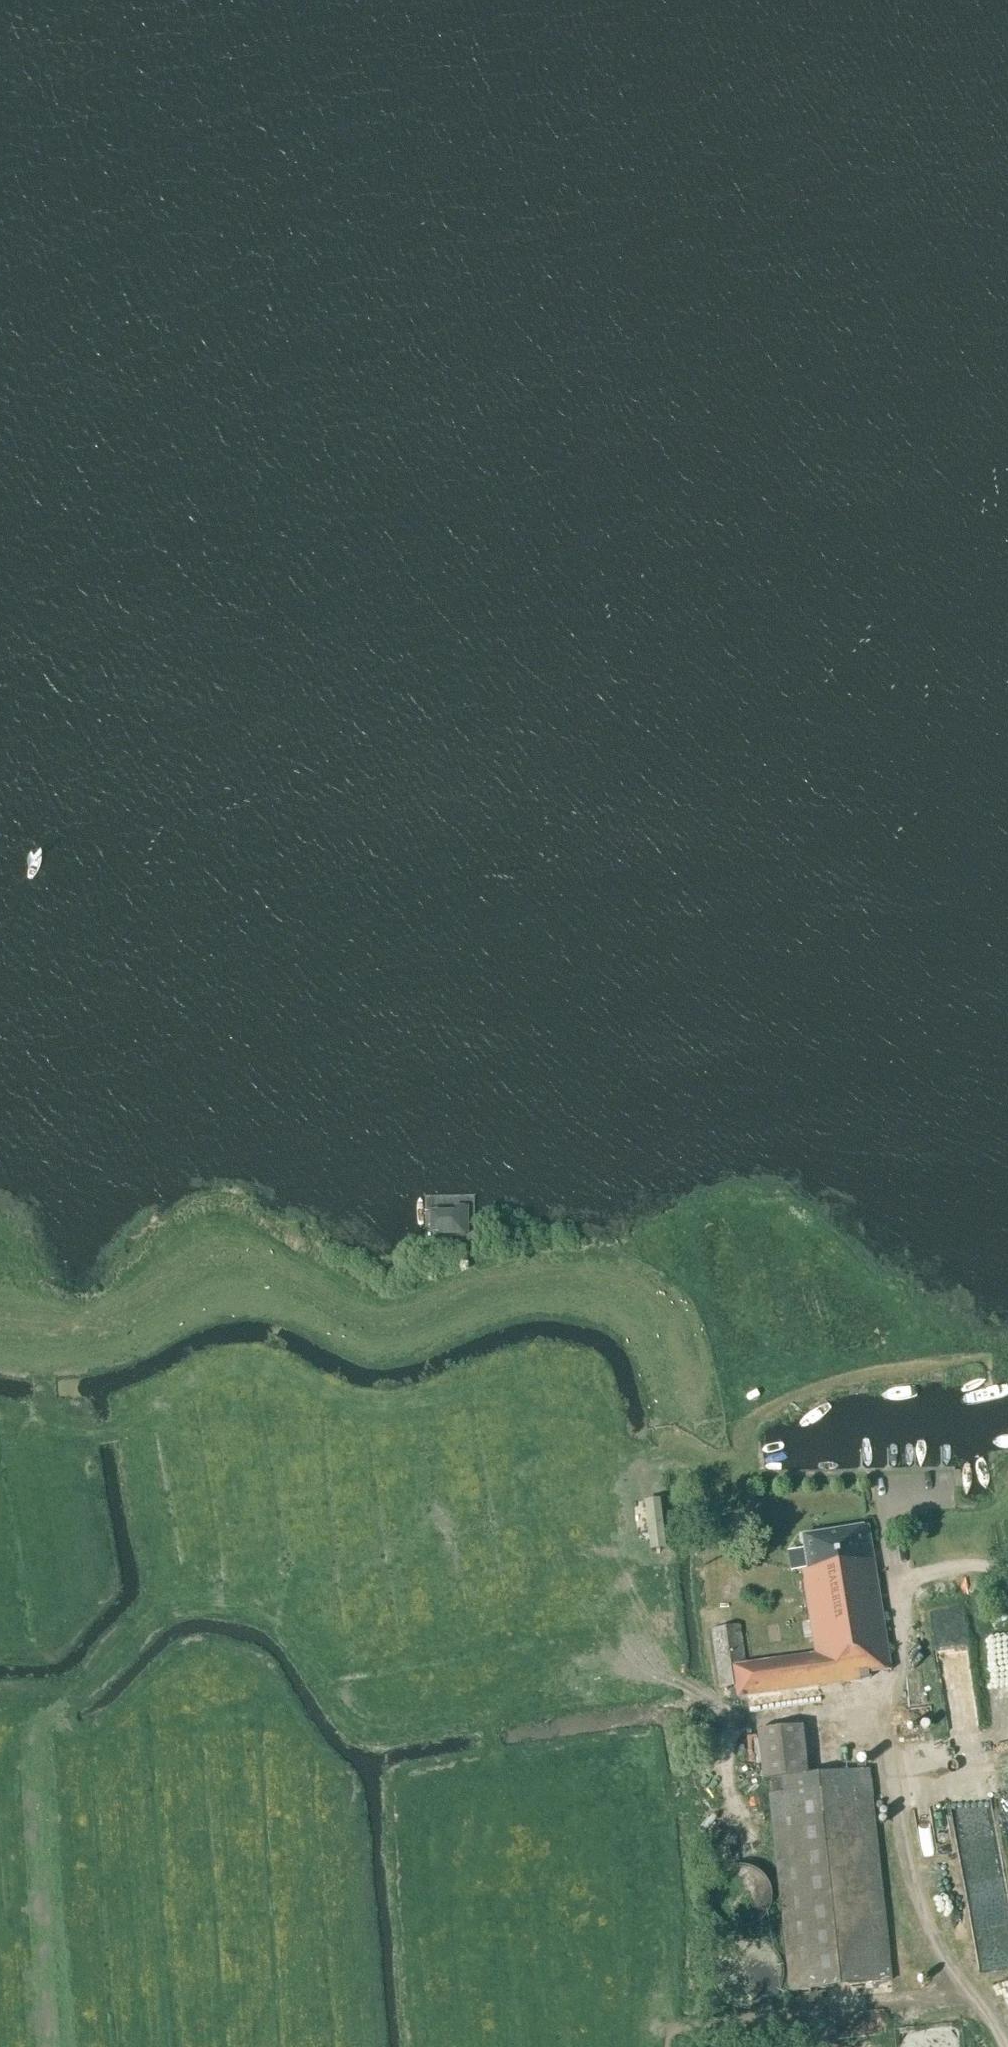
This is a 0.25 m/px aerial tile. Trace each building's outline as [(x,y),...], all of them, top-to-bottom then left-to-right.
[(453,1206),(453,1211),(428,1211),(429,1231),(437,1231),(437,1234),(467,1234),(467,1206),(453,1206)] [(666,1547),(660,1498),(644,1500),(650,1549),(666,1547)] [(868,1527),(863,1527),(802,1536),(807,1570),(802,1570),(815,1654),(746,1665),(740,1626),(711,1630),(719,1690),(735,1688),(737,1699),(871,1678),(870,1674),(890,1671),(868,1527)] [(790,1992),(890,1981),(868,1770),(808,1776),(802,1728),(758,1733),(763,1781),(768,1780),(790,1992)] [(771,1903),(771,1898),(771,1893),(770,1889),(768,1884),(765,1880),(762,1876),(759,1873),(754,1870),(750,1869),(745,1867),(740,1867),(735,1867),(731,1869),(726,1870),(722,1873),(718,1876),(715,1880),(712,1884),(711,1889),(709,1893),(709,1898),(709,1903),(711,1908),(712,1912),(715,1917),(718,1920),(722,1923),(726,1926),(731,1928),(735,1929),(740,1929),(745,1929),(750,1928),(754,1926),(759,1923),(762,1920),(765,1916),(768,1912),(770,1908),(771,1903)] [(783,1980),(783,1974),(783,1968),(781,1963),(779,1958),(776,1953),(773,1949),(768,1945),(764,1942),(758,1940),(753,1938),(747,1938),(742,1939),(736,1940),(731,1942),(726,1945),(722,1949),(718,1953),(715,1958),(713,1963),(712,1968),(711,1974),(712,1980),(713,1985),(715,1990),(718,1995),(722,1999),(726,2003),(731,2006),(736,2008),(742,2010),(747,2010),(753,2010),(758,2008),(764,2006),(768,2003),(773,1999),(776,1995),(779,1990),(781,1985),(783,1980)]
